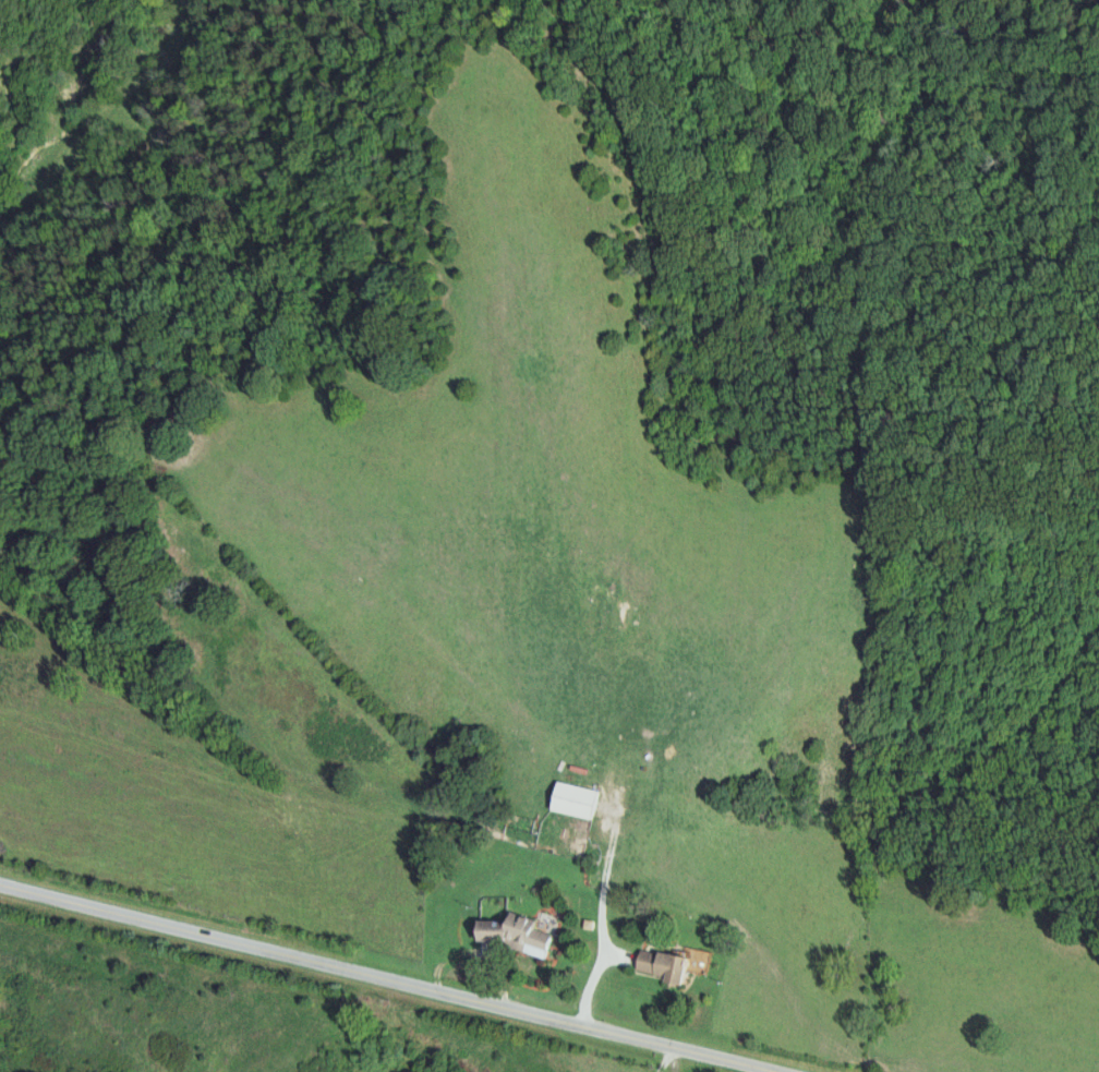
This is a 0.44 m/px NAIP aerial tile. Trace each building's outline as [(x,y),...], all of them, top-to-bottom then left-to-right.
[(600,791),(559,781),(553,810),(593,820),(600,791)] [(480,922),(481,949),(519,948),(548,957),(555,933),(556,933),(561,918),(547,914),(541,914),(539,921),(514,913),(512,921),(480,922)] [(638,972),(668,978),(667,983),(684,987),(688,970),(707,974),(711,953),(694,949),(693,953),(704,956),(702,962),(644,949),(638,972)]
